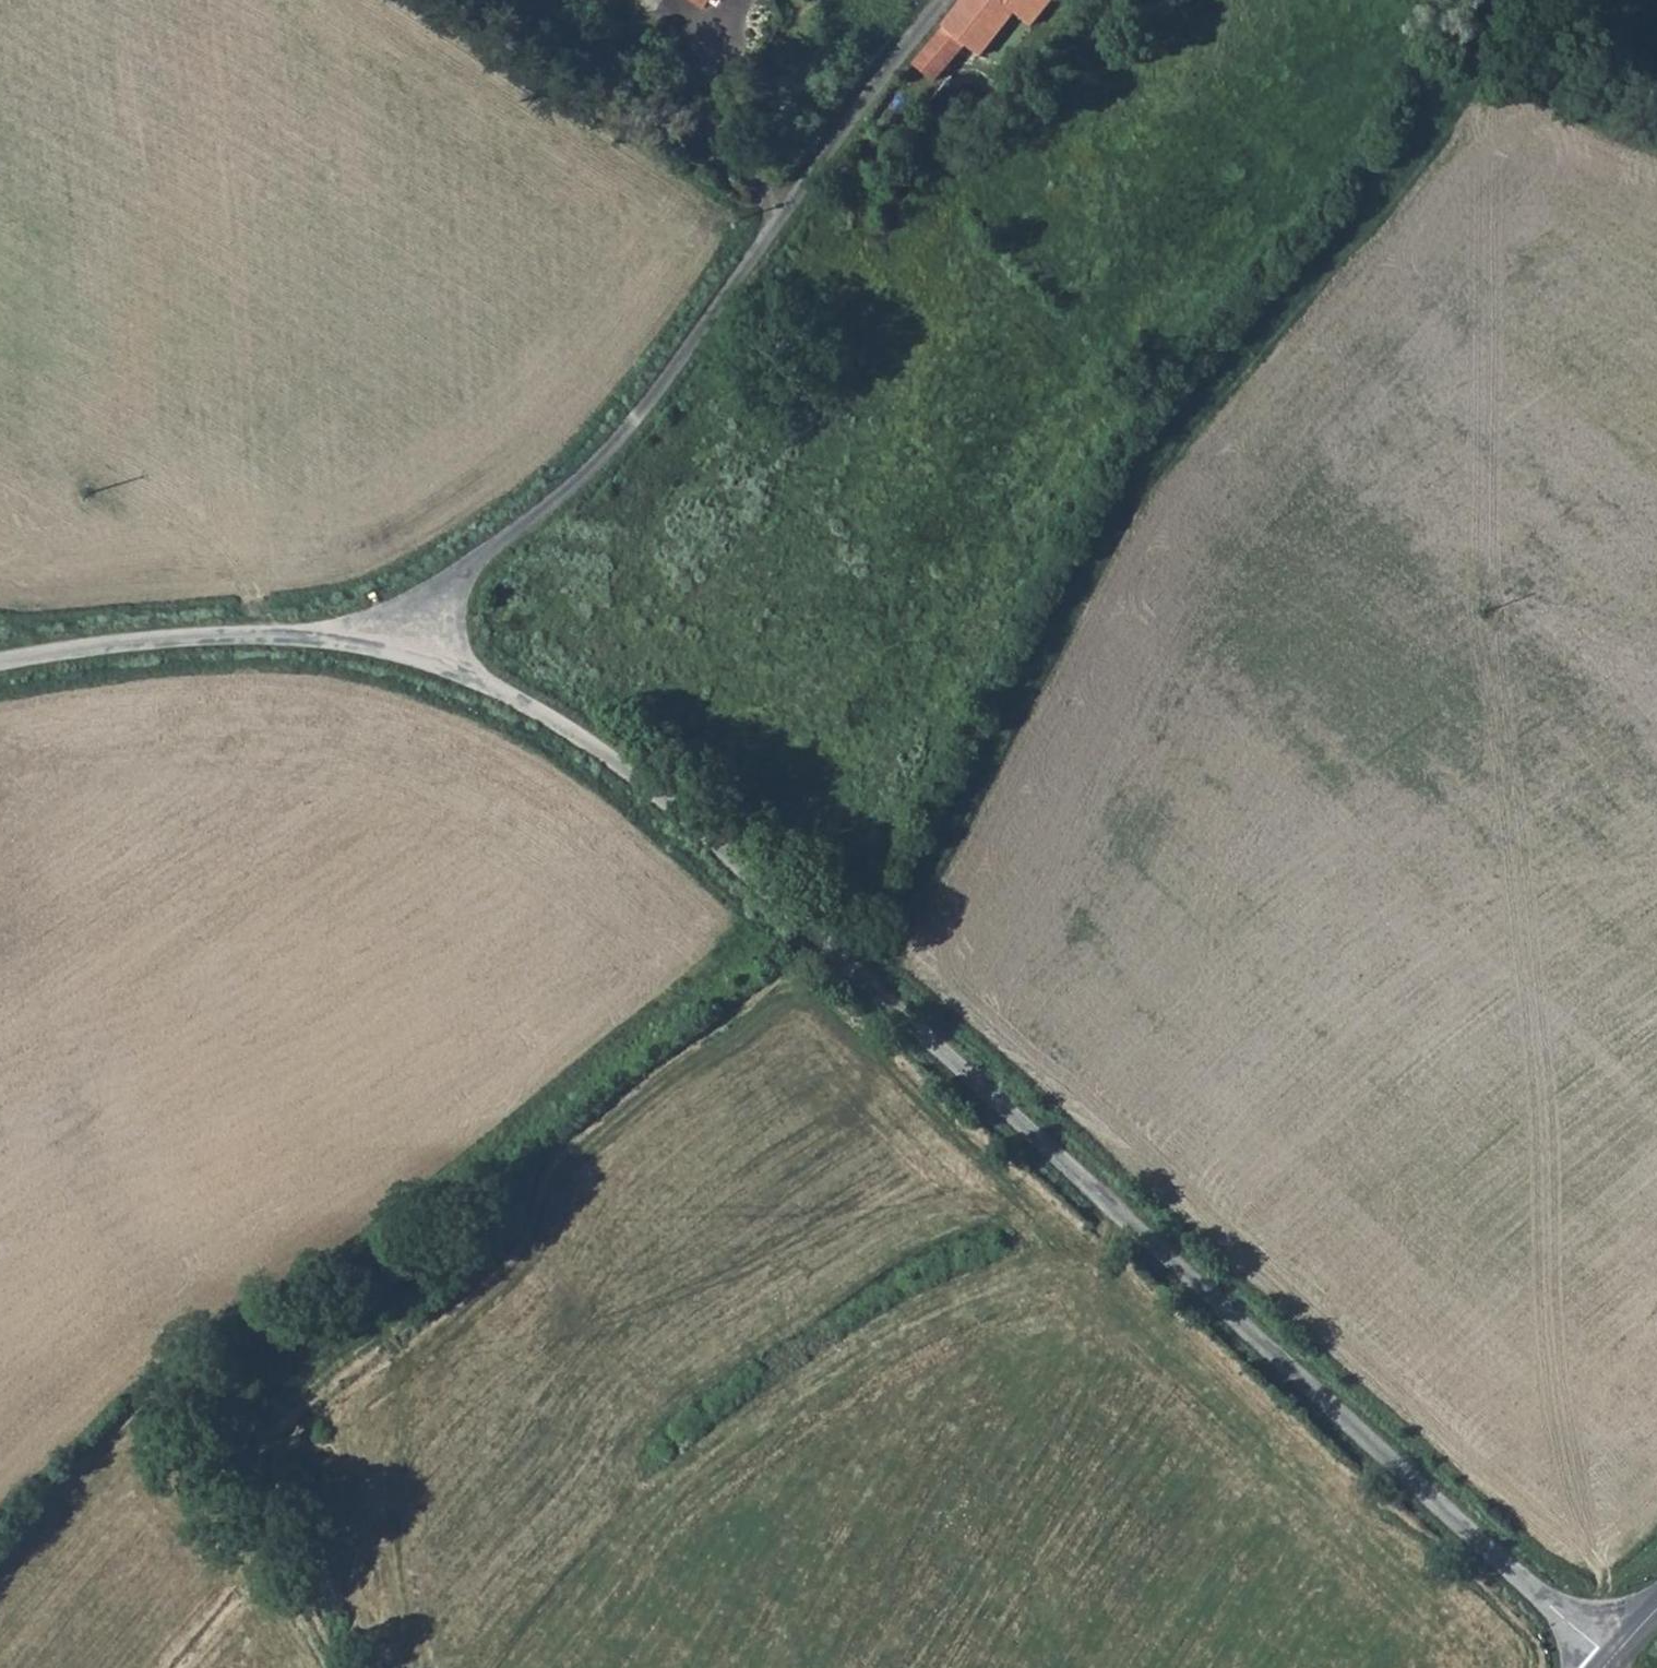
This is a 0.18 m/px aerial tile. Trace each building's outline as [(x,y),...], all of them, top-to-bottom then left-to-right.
[(948,33),(972,56),(979,64),(1018,23),(1039,0),(1000,0),(999,2),(997,0),(977,0),(948,33)] [(939,90),(972,56),(948,33),(919,71),(939,90)]
